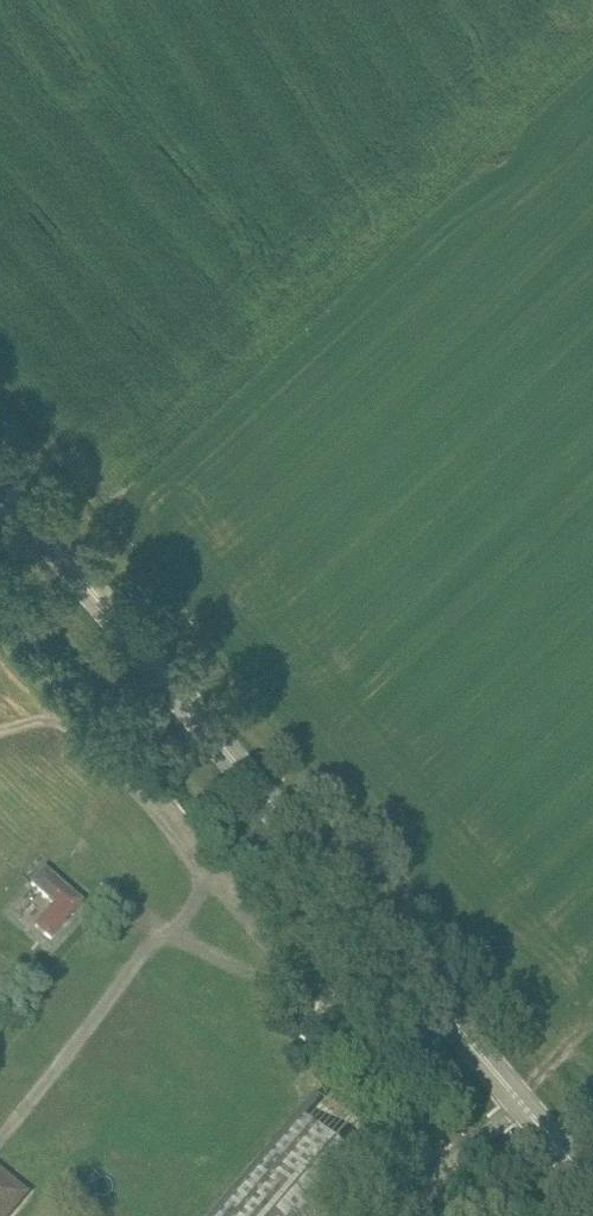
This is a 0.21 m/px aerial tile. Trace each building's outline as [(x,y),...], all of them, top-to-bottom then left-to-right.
[(44,869),(32,883),(55,903),(35,927),(50,939),(82,901),(44,869)] [(394,1161),(318,1095),(216,1215),(352,1215),(357,1210),(394,1161)] [(32,1189),(0,1163),(0,1215),(9,1215),(32,1189)]
